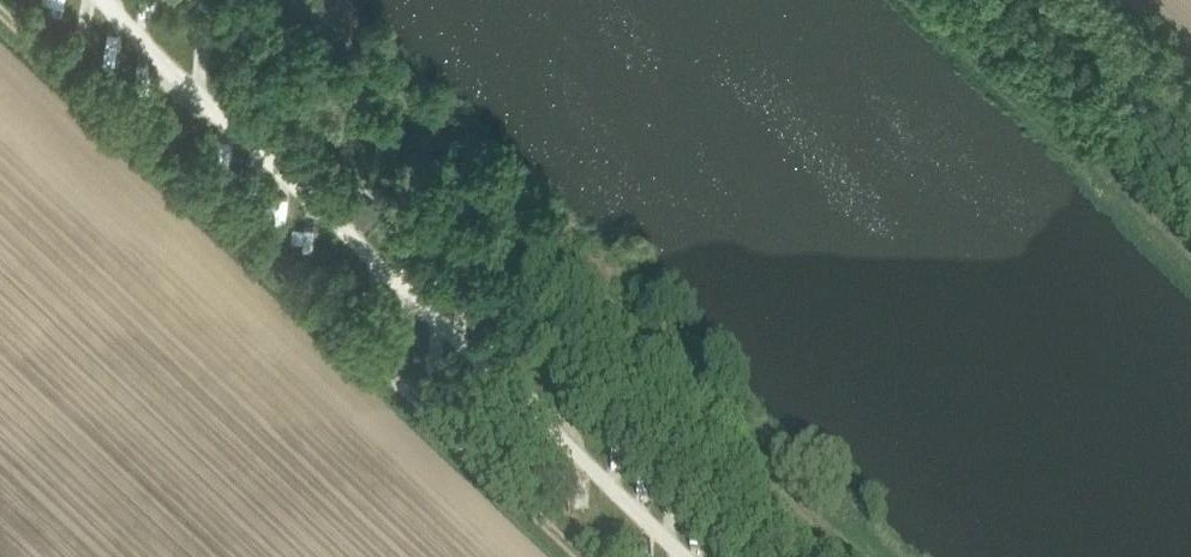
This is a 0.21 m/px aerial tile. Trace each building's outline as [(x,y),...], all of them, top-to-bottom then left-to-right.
[(352,181),(338,196),(367,224),(381,208),(352,181)]
